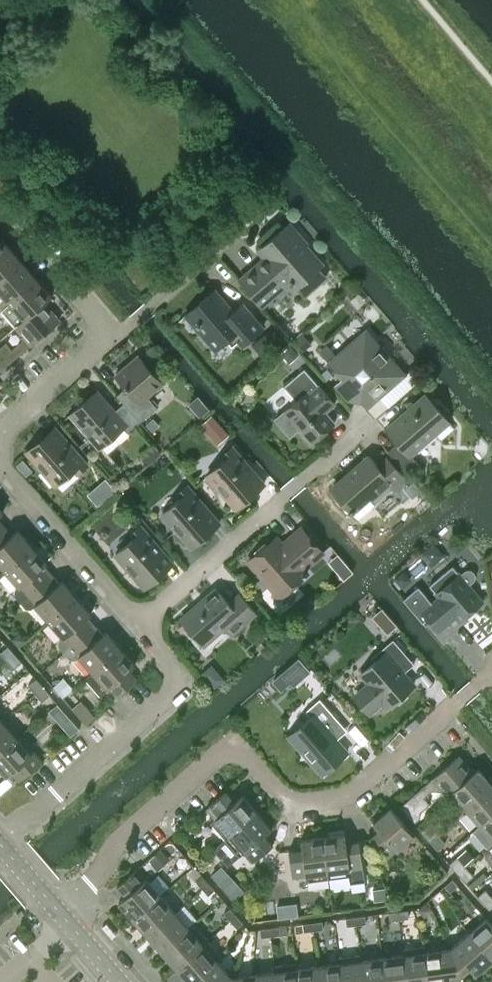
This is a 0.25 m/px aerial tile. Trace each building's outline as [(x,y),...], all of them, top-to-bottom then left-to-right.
[(303,247),(306,244),(288,224),(261,247),(269,257),(241,282),(259,303),(287,279),(289,282),(290,282),(295,287),(319,266),(303,247)] [(9,246),(0,236),(0,254),(9,246)] [(23,262),(9,246),(0,254),(0,282),(23,262)] [(37,279),(23,262),(0,282),(0,308),(1,310),(37,279)] [(44,302),(52,295),(37,279),(1,310),(15,325),(24,318),(24,319),(44,301),(44,302)] [(242,303),(230,313),(212,291),(184,315),(214,350),(227,339),(232,345),(247,333),(251,337),(263,326),(242,303)] [(44,302),(44,301),(24,319),(24,318),(15,325),(15,326),(22,333),(21,340),(12,348),(6,341),(0,346),(0,370),(59,319),(44,302)] [(269,354),(284,340),(272,327),(257,340),(269,354)] [(367,407),(405,374),(366,329),(328,361),(342,378),(335,385),(345,397),(353,390),(367,407)] [(311,343),(302,333),(294,340),(303,350),(311,343)] [(280,352),(289,362),(298,354),(290,344),(280,352)] [(147,396),(162,383),(138,355),(115,374),(126,386),(117,395),(123,402),(139,421),(140,422),(157,407),(147,396)] [(319,385),(318,385),(304,368),(283,386),(296,400),(275,419),(290,435),(299,427),(311,442),(334,422),(325,411),(335,403),(319,385)] [(327,368),(320,374),(326,380),(332,375),(327,368)] [(123,402),(113,412),(95,392),(71,412),(101,447),(125,426),(128,430),(139,421),(123,402)] [(440,440),(454,428),(425,394),(386,429),(398,442),(387,451),(405,471),(416,462),(410,454),(434,433),(440,440)] [(197,395),(189,402),(201,416),(209,408),(197,395)] [(212,414),(201,423),(210,433),(220,423),(212,414)] [(146,424),(152,431),(159,425),(153,419),(146,424)] [(69,443),(60,451),(46,434),(26,451),(55,485),(73,468),(77,472),(87,464),(69,443)] [(155,440),(148,446),(156,457),(163,450),(155,440)] [(241,475),(250,467),(232,446),(222,454),(225,458),(207,475),(235,508),(255,491),(241,475)] [(387,457),(378,465),(370,456),(331,489),(357,519),(375,503),(370,498),(388,482),(394,490),(406,479),(387,457)] [(196,513),(205,506),(187,484),(177,493),(181,497),(162,513),(191,547),(210,530),(196,513)] [(118,494),(114,497),(114,502),(119,504),(122,501),(123,497),(118,494)] [(12,534),(4,525),(0,529),(0,564),(5,570),(32,546),(18,529),(12,534)] [(150,554),(159,546),(140,525),(130,534),(134,538),(115,554),(144,587),(164,570),(150,554)] [(303,569),(322,552),(302,527),(282,544),(275,537),(248,560),(279,597),(307,573),(303,569)] [(44,565),(47,563),(32,546),(5,570),(19,585),(15,589),(14,594),(20,601),(52,574),(44,565)] [(340,558),(337,555),(333,554),(330,557),(329,561),(332,564),(336,565),(340,562),(340,558)] [(347,566),(338,574),(342,579),(352,571),(349,568),(347,566)] [(427,618),(433,625),(438,631),(456,616),(460,620),(483,601),(468,584),(473,580),(475,577),(475,573),(472,569),(468,568),(464,570),(460,574),(459,573),(458,573),(452,566),(429,584),(436,592),(439,596),(432,603),(418,586),(403,599),(422,622),(427,618)] [(394,577),(402,586),(411,579),(403,569),(394,577)] [(62,580),(59,582),(52,574),(20,601),(26,608),(31,608),(35,605),(49,620),(76,597),(62,580)] [(239,593),(229,602),(216,588),(180,619),(202,645),(224,626),(231,635),(257,613),(239,593)] [(88,616),(91,613),(76,597),(49,620),(63,637),(59,640),(58,646),(63,652),(95,625),(88,616)] [(106,631),(103,633),(95,625),(63,652),(69,658),(75,659),(79,655),(93,671),(120,647),(106,631)] [(16,634),(11,638),(19,646),(27,639),(23,635),(16,634)] [(402,667),(411,659),(393,639),(371,657),(374,661),(361,673),(369,683),(354,696),(369,712),(384,699),(389,705),(413,684),(402,671),(402,667)] [(7,660),(15,653),(8,645),(0,652),(7,660)] [(129,669),(135,664),(120,647),(93,671),(85,677),(100,694),(107,688),(108,687),(116,696),(137,678),(129,669)] [(14,668),(22,661),(15,653),(7,660),(14,668)] [(282,671),(293,684),(309,669),(298,657),(282,671)] [(35,692),(43,685),(36,677),(28,684),(35,692)] [(63,678),(53,687),(62,697),(72,689),(63,678)] [(42,700),(50,693),(43,685),(35,692),(42,700)] [(335,732),(343,725),(319,698),(305,710),(310,716),(289,735),(322,773),(347,751),(334,737),(335,732)] [(86,722),(95,714),(82,700),(73,707),(86,722)] [(59,704),(51,711),(61,720),(67,714),(59,704)] [(20,735),(5,718),(0,723),(0,752),(20,735)] [(42,760),(20,735),(0,752),(0,768),(7,775),(13,769),(21,778),(42,760)] [(474,772),(473,772),(458,754),(399,806),(414,822),(420,817),(420,811),(429,803),(424,797),(432,790),(443,790),(448,796),(452,792),(452,791),(474,772)] [(487,779),(478,768),(473,772),(474,772),(452,791),(452,792),(466,808),(491,785),(491,777),(490,777),(487,779)] [(466,808),(480,824),(491,814),(491,785),(466,808)] [(242,794),(235,800),(226,790),(206,808),(215,818),(210,821),(225,838),(257,811),(242,794)] [(386,858),(414,834),(390,807),(373,822),(379,829),(369,838),(386,858)] [(257,811),(225,838),(213,849),(227,866),(240,855),(244,851),(253,861),(273,844),(264,834),(271,828),(257,811)] [(480,824),(487,832),(480,838),(487,846),(491,842),(491,814),(480,824)] [(429,840),(437,833),(428,823),(421,830),(429,840)] [(359,841),(346,842),(345,833),(323,836),(328,877),(349,875),(350,882),(364,880),(359,841)] [(437,849),(445,842),(437,833),(429,840),(437,849)] [(306,880),(328,877),(323,836),(300,839),(302,848),(289,850),(292,876),(305,874),(306,880)] [(149,859),(158,868),(169,858),(161,849),(149,859)] [(457,872),(465,866),(457,856),(449,863),(457,872)] [(220,865),(211,874),(233,899),(243,891),(220,865)] [(465,882),(473,875),(465,866),(457,872),(465,882)] [(133,918),(160,895),(137,868),(117,885),(126,895),(118,901),(133,918)] [(483,871),(468,884),(469,885),(471,889),(487,875),(483,871)] [(202,887),(208,882),(201,875),(195,880),(202,887)] [(452,878),(445,884),(450,890),(457,884),(452,878)] [(208,894),(214,889),(208,882),(202,887),(208,894)] [(491,899),(491,897),(485,889),(477,895),(486,905),(491,899)] [(371,906),(386,904),(384,892),(369,894),(371,906)] [(147,934),(174,911),(160,895),(133,918),(147,934)] [(426,901),(418,908),(425,915),(433,909),(426,901)] [(262,920),(278,918),(277,906),(261,908),(262,920)] [(230,920),(236,915),(230,907),(224,913),(230,920)] [(399,918),(409,917),(408,909),(398,910),(399,918)] [(389,919),(399,918),(398,910),(388,912),(389,919)] [(189,927),(188,927),(174,911),(147,934),(161,951),(189,927)] [(236,927),(242,922),(236,915),(230,920),(236,927)] [(356,924),(366,923),(365,915),(355,916),(356,924)] [(347,925),(356,924),(355,916),(346,917),(347,925)] [(486,917),(469,931),(491,958),(491,924),(486,917)] [(313,929),(323,928),(322,920),(312,922),(313,929)] [(296,932),(313,929),(312,922),(295,924),(296,932)] [(176,967),(207,939),(193,923),(188,927),(189,927),(161,951),(176,967)] [(271,935),(288,933),(287,925),(270,927),(271,935)] [(261,936),(271,935),(270,927),(260,928),(261,936)] [(491,959),(491,958),(469,931),(450,948),(461,973),(469,966),(475,973),(491,959)] [(222,956),(207,939),(176,967),(189,981),(191,981),(217,960),(222,956)] [(426,951),(425,945),(402,948),(403,954),(404,954),(407,981),(429,981),(425,951),(426,951)] [(461,973),(450,948),(426,951),(425,951),(429,981),(452,981),(451,974),(461,973)] [(362,960),(361,954),(338,957),(339,963),(339,962),(342,981),(364,981),(361,960),(362,960)] [(404,954),(403,954),(382,957),(385,981),(407,981),(404,954)] [(382,957),(362,960),(361,960),(364,981),(385,981),(382,957)] [(217,960),(191,981),(230,981),(232,977),(217,960)] [(297,968),(296,962),(274,965),(274,971),(275,971),(276,981),(298,981),(297,968)] [(339,962),(339,963),(318,965),(320,981),(342,981),(339,962)] [(318,965),(297,968),(298,981),(320,981),(318,965)] [(275,971),(274,971),(254,974),(255,981),(276,981),(275,971)] [(254,974),(232,977),(230,981),(255,981),(254,974)]
